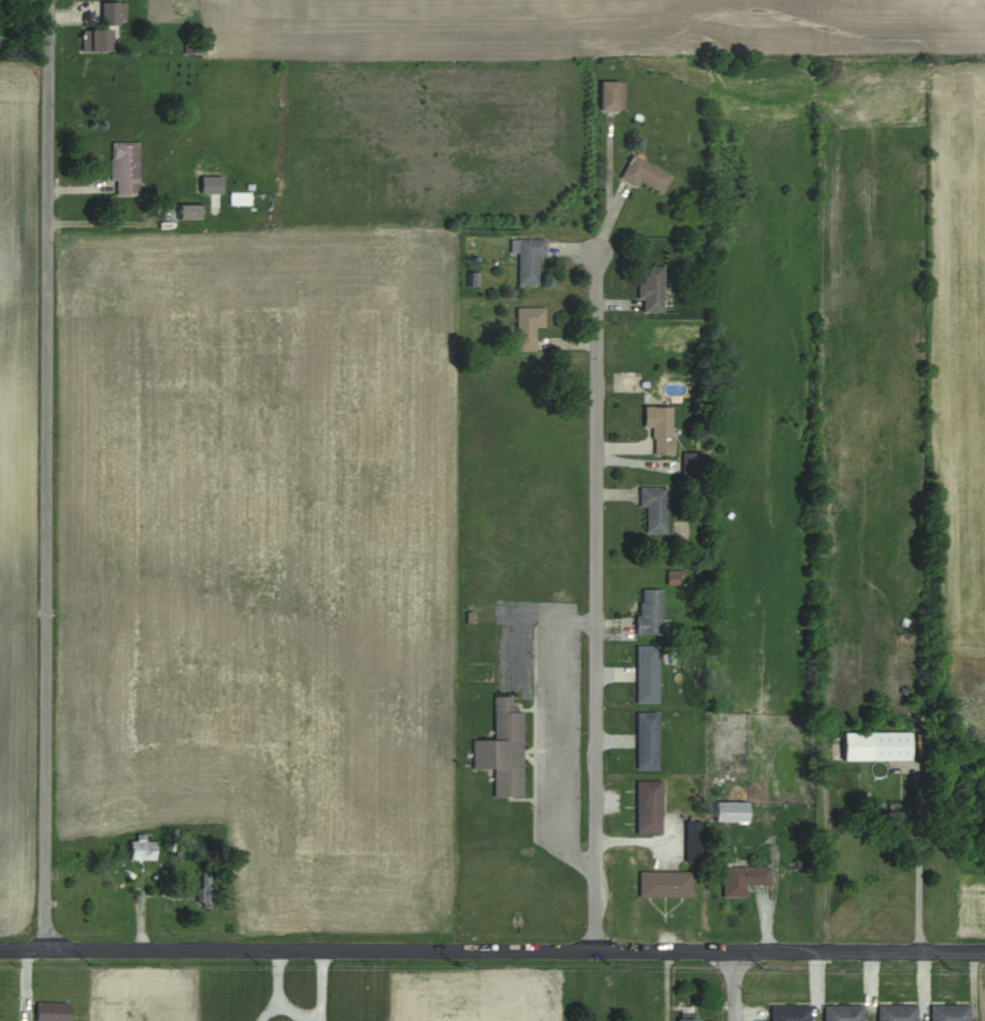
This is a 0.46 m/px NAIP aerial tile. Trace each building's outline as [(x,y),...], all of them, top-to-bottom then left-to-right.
[(125,3),(103,3),(103,25),(125,25),(125,3)] [(82,52),(112,52),(112,30),(82,30),(82,52)] [(601,82),(601,111),(621,111),(621,82),(601,82)] [(139,143),(111,143),(111,196),(139,196),(139,143)] [(662,196),(673,174),(634,155),(623,176),(662,196)] [(229,204),(249,204),(249,193),(229,193),(229,204)] [(177,220),(202,220),(202,206),(177,206),(177,220)] [(539,258),(545,258),(545,240),(509,240),(509,254),(518,254),(518,286),(539,286),(539,258)] [(642,312),(665,312),(665,267),(642,267),(642,312)] [(478,287),(478,274),(468,274),(468,287),(478,287)] [(517,351),(536,351),(536,328),(545,328),(545,309),(517,309),(517,351)] [(673,455),(673,408),(644,407),(644,427),(654,427),(654,455),(673,455)] [(682,476),(704,476),(704,453),(682,453),(682,476)] [(646,509),(646,533),(666,533),(666,487),(639,487),(639,509),(646,509)] [(638,588),(638,633),(663,633),(663,588),(638,588)] [(658,703),(658,645),(636,645),(636,703),(658,703)] [(473,768),(494,768),(494,796),(523,796),(524,711),(514,711),(514,695),(494,695),(494,739),(473,739),(473,768)] [(658,770),(658,712),(637,712),(637,770),(658,770)] [(912,732),(844,732),(844,760),(912,760),(912,732)] [(663,781),(637,781),(637,834),(663,834),(663,781)] [(749,821),(750,801),(716,801),(716,820),(749,821)] [(885,838),(904,838),(904,813),(885,813),(885,838)] [(686,860),(701,860),(701,821),(686,821),(686,860)] [(130,841),(130,859),(156,859),(156,841),(130,841)] [(747,896),(747,884),(770,884),(770,865),(724,865),(724,896),(747,896)] [(210,870),(202,870),(202,888),(197,888),(197,902),(210,902),(210,870)] [(639,896),(693,896),(693,871),(639,871),(639,896)] [(71,1002),(37,1002),(37,1020),(71,1020),(71,1002)] [(772,1004),(772,1020),(811,1020),(811,1004),(772,1004)] [(864,1005),(825,1005),(825,1020),(864,1020),(864,1005)] [(879,1005),(879,1020),(918,1020),(918,1005),(879,1005)] [(970,1005),(930,1005),(930,1020),(970,1020),(970,1005)]
